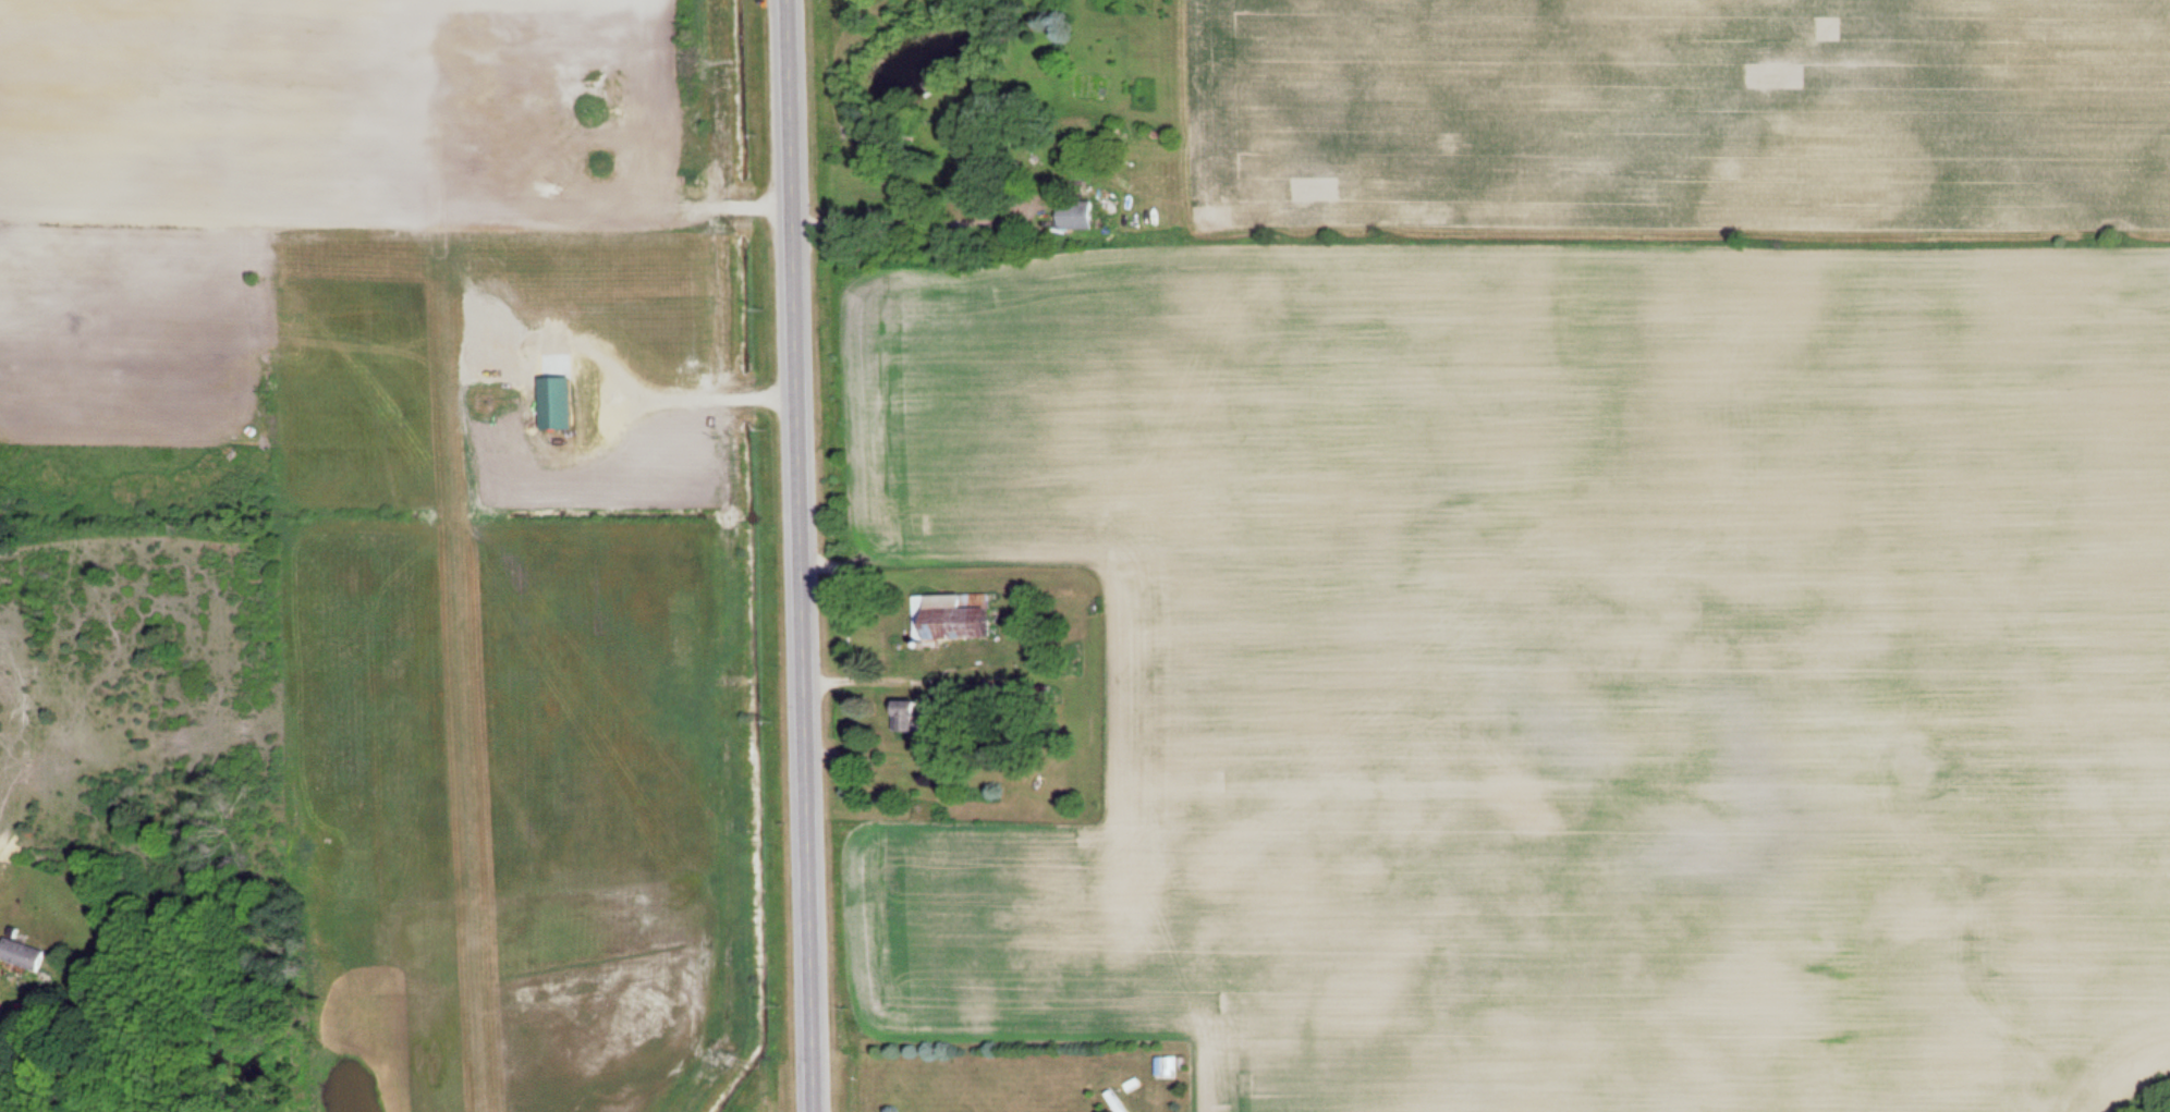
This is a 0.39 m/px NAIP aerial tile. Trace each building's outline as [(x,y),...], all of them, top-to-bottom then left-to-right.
[(1096,201),(1061,201),(1061,228),(1096,228),(1096,201)] [(547,429),(578,429),(578,377),(547,377),(547,429)] [(915,595),(916,641),(1001,639),(1000,607),(991,607),(991,593),(915,595)] [(899,702),(899,731),(930,731),(930,702),(899,702)] [(46,967),(51,945),(7,937),(2,959),(46,967)]
